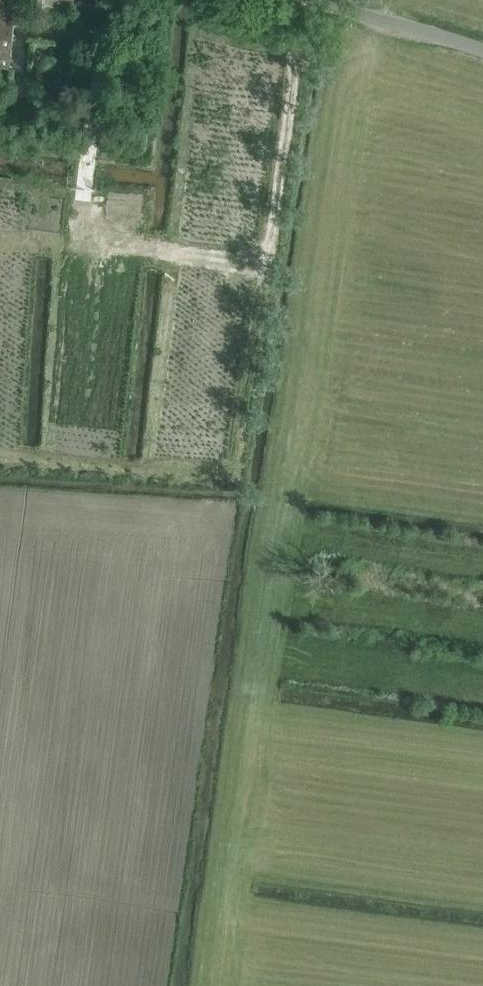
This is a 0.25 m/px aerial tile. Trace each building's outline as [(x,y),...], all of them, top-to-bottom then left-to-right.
[(10,68),(19,0),(0,0),(0,67),(10,68)]
